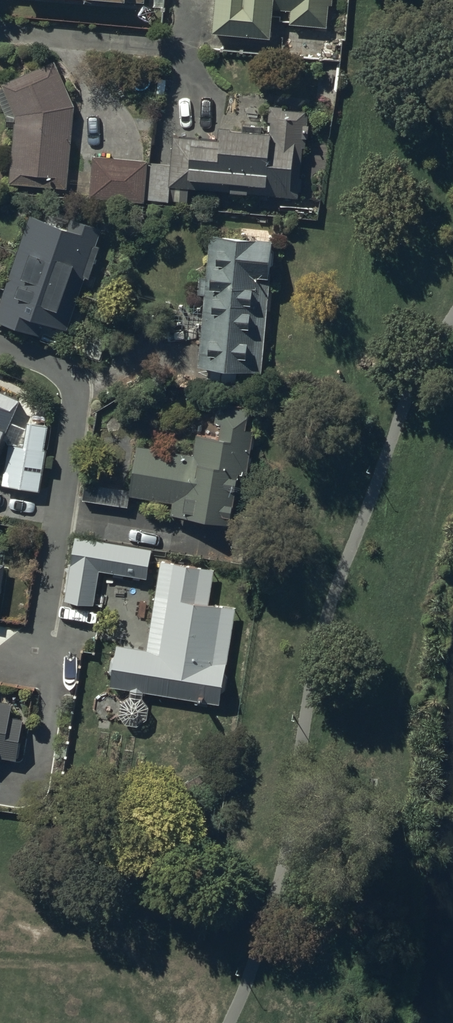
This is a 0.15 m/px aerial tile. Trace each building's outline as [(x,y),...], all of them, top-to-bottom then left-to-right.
[(215,27),(270,32),(273,3),(293,5),(292,19),(325,22),(327,0),(218,0),(215,27)] [(73,102),(53,61),(5,82),(19,113),(11,180),(65,184),(73,102)] [(308,109),(273,105),(271,131),(225,127),(224,140),(175,135),(172,162),(170,184),(300,195),(308,109)] [(149,160),(95,156),(92,194),(146,198),(149,160)] [(170,184),(172,162),(149,160),(146,198),(169,200),(170,184)] [(73,218),(70,228),(31,214),(0,303),(0,318),(40,331),(44,318),(65,325),(98,227),(73,218)] [(270,238),(212,233),(202,363),(260,368),(270,238)] [(9,443),(2,482),(41,488),(50,425),(29,421),(28,427),(9,419),(18,397),(0,390),(0,440),(9,443)] [(248,408),(220,403),(218,418),(225,419),(222,436),(198,432),(195,454),(139,445),(132,489),(132,492),(175,499),(173,511),(232,520),(239,469),(248,471),(254,429),(245,428),(248,408)] [(132,492),(132,489),(86,482),(84,499),(129,506),(132,492)] [(148,575),(152,547),(76,535),(66,597),(93,601),(98,567),(148,575)] [(212,570),(163,562),(150,650),(118,645),(112,685),(218,702),(233,608),(206,604),(212,570)] [(0,703),(0,751),(14,753),(19,720),(5,718),(7,704),(0,703)]
